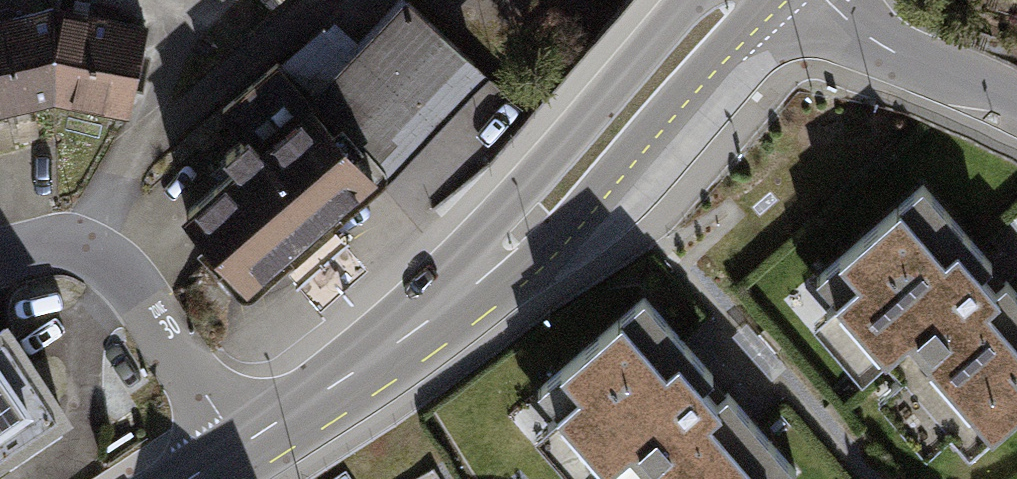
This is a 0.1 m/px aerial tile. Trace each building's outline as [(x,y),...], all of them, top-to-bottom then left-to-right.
[(155,215),(226,289),(249,287),(472,74),(396,0),(380,0),(300,87),(268,56),(197,120),(208,133),(189,152),(204,168),(155,215)] [(51,1),(0,10),(0,109),(45,99),(41,47),(51,1)] [(143,21),(51,1),(41,47),(45,99),(127,110),(143,21)] [(923,176),(819,268),(973,443),(1016,405),(1016,283),(923,176)] [(641,293),(536,384),(620,478),(783,478),(795,468),(641,293)] [(74,414),(4,313),(0,316),(0,463),(74,414)]
